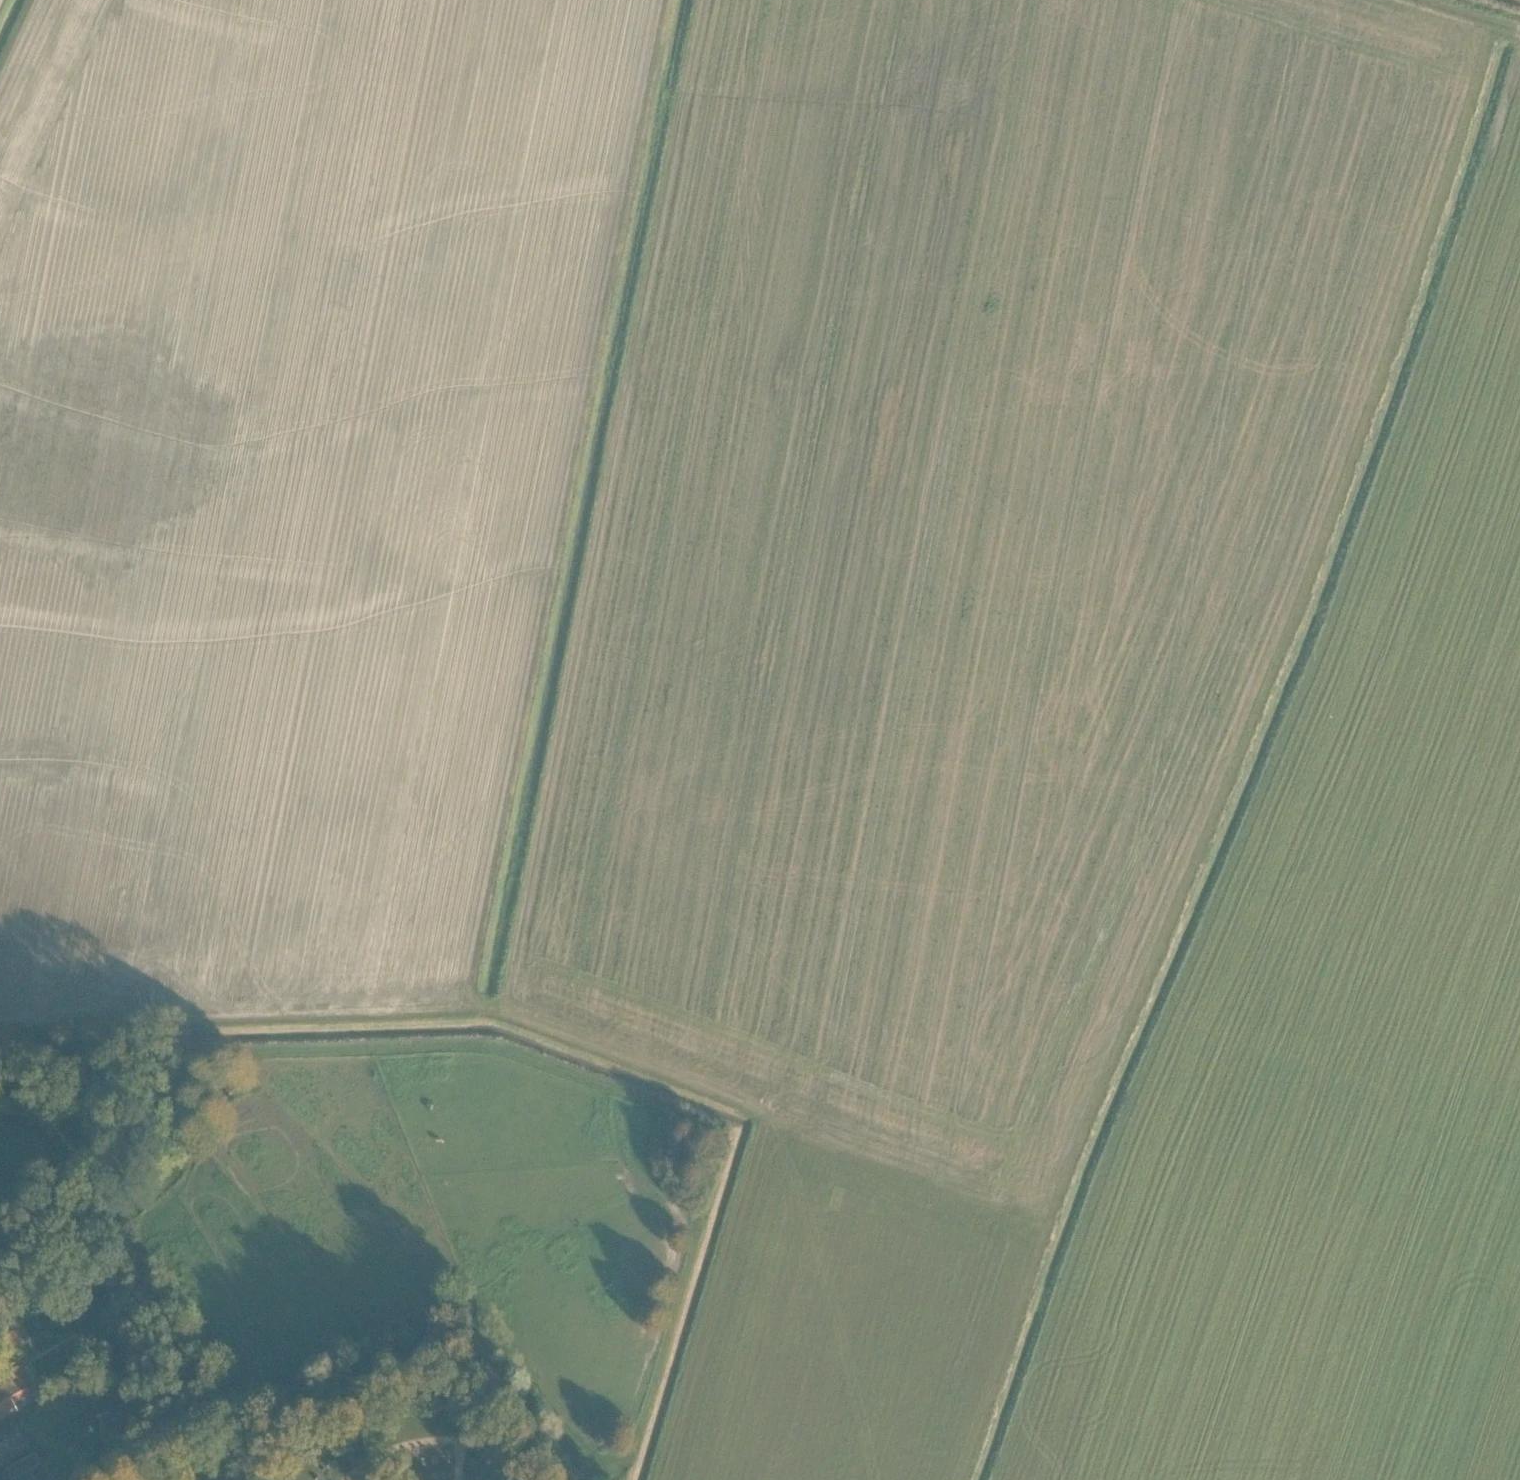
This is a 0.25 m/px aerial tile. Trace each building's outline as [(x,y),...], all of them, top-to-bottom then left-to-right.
[(117,1381),(109,1369),(101,1374),(109,1386),(117,1381)] [(108,1415),(98,1418),(103,1435),(114,1431),(108,1415)]
